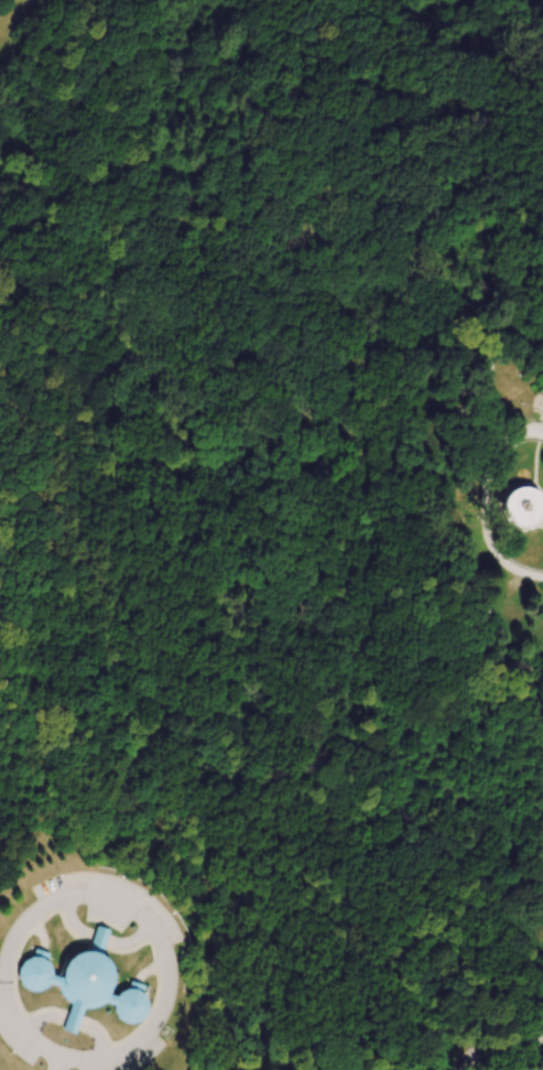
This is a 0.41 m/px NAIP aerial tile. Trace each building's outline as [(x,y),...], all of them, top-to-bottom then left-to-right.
[(535,485),(505,492),(514,529),(542,522),(542,518),(535,485)] [(113,996),(112,972),(111,969),(94,948),(76,955),(63,967),(63,986),(52,972),(50,966),(41,955),(34,958),(22,967),(23,982),(27,992),(40,991),(49,988),(58,987),(61,994),(69,1003),(68,1034),(82,1033),(81,1008),(112,1007),(126,1024),(136,1024),(146,1016),(146,1001),(145,999),(137,989),(132,989),(116,996),(113,996)]
